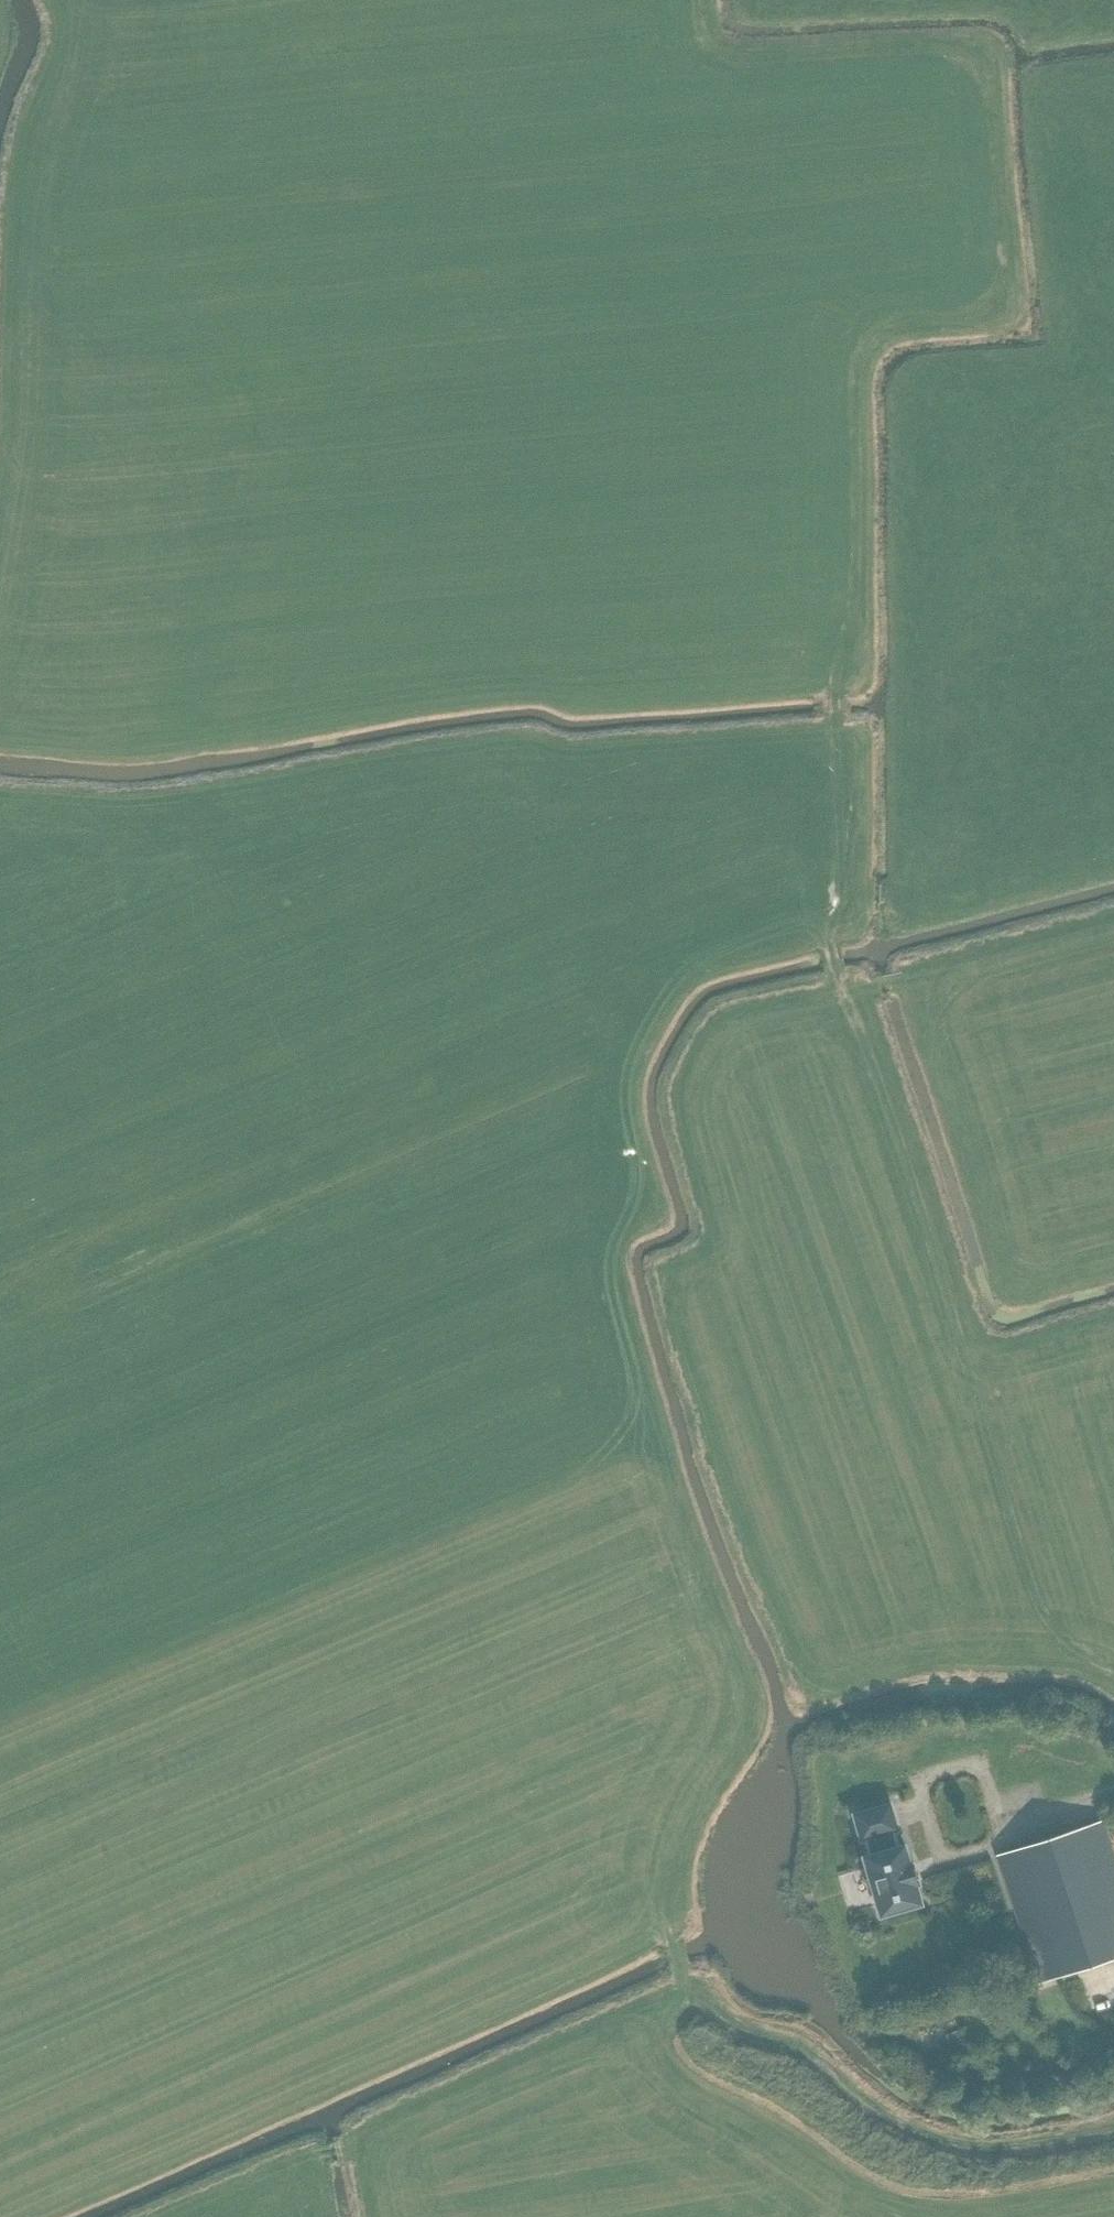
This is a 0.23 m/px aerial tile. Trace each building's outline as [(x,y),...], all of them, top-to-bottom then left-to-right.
[(862,1840),(866,1838),(871,1855),(867,1856),(883,1913),(921,1902),(905,1845),(899,1847),(894,1830),(898,1829),(891,1804),(855,1814),(862,1840)] [(1031,1955),(1040,1982),(1113,1957),(1113,1853),(1103,1821),(998,1856),(1031,1955)]
